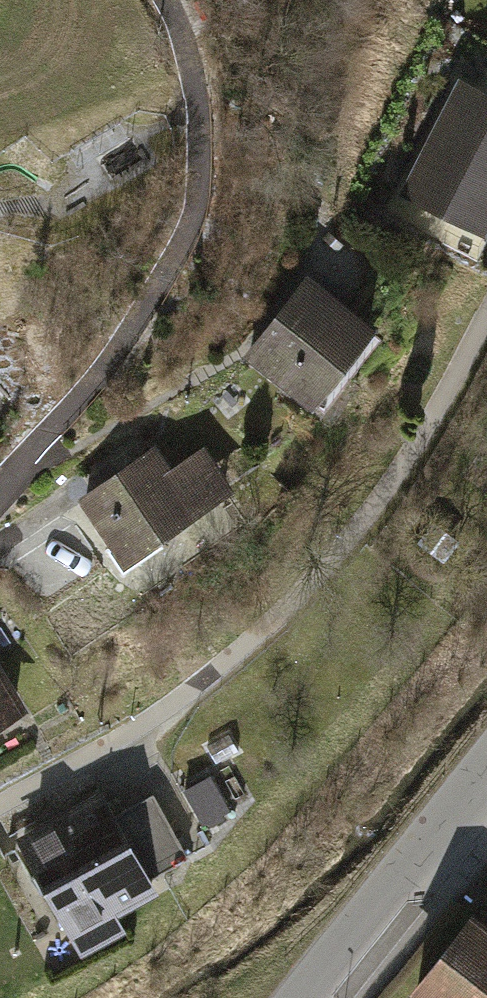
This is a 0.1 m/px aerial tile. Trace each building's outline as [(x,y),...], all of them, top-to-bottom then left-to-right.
[(486,217),(486,125),(452,107),(403,199),(476,237),(486,217)] [(311,416),(377,329),(309,277),(243,365),(311,416)] [(116,572),(229,492),(201,452),(176,470),(156,442),(68,504),(116,572)] [(27,713),(0,674),(0,731),(27,713)] [(99,800),(0,852),(44,933),(27,942),(44,974),(122,933),(114,918),(151,898),(142,881),(181,861),(150,803),(111,823),(99,800)] [(473,913),(406,997),(407,997),(486,997),(486,924),(473,913)]
